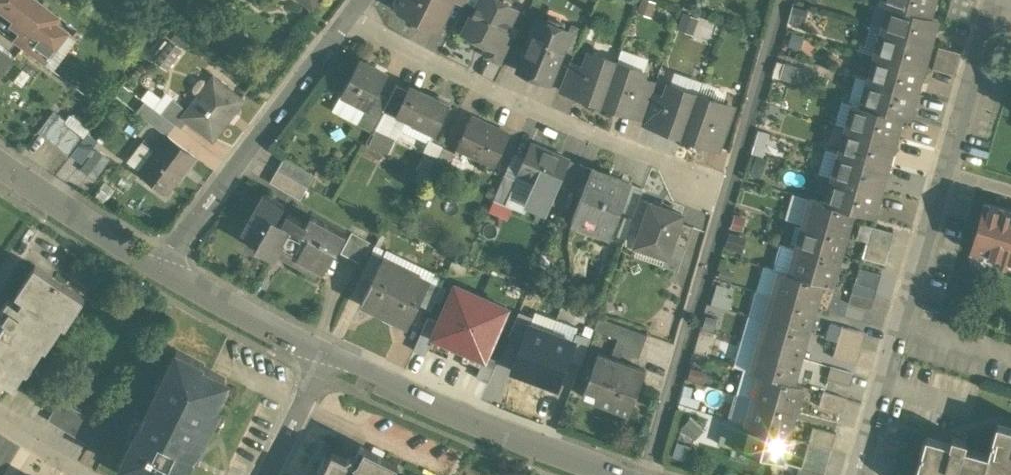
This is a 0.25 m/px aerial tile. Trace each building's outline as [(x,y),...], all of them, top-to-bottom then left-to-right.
[(38,0),(0,0),(0,7),(26,26),(22,31),(22,32),(50,53),(67,31),(54,20),(58,15),(38,0)] [(396,2),(399,10),(407,14),(410,13),(422,19),(423,17),(435,24),(441,21),(452,0),(397,0),(396,2)] [(481,0),(480,0),(464,32),(489,44),(496,48),(503,32),(516,8),(501,0),(497,0),(494,6),(481,0)] [(881,1),(889,3),(931,16),(935,0),(881,0),(881,1)] [(931,16),(889,3),(881,28),(930,43),(937,18),(931,16)] [(569,29),(539,17),(526,49),(519,67),(549,80),(562,48),(570,30),(569,29)] [(583,28),(571,23),(569,29),(570,30),(562,48),(573,53),(583,28)] [(930,43),(881,28),(874,53),(923,67),(930,43)] [(22,32),(15,41),(43,62),(50,53),(22,32)] [(503,32),(496,48),(489,44),(485,54),(504,62),(505,61),(513,43),(515,38),(503,32)] [(171,43),(159,60),(169,68),(182,50),(171,43)] [(526,49),(513,43),(505,61),(519,67),(526,49)] [(0,44),(0,73),(14,54),(0,44)] [(943,47),(940,70),(957,72),(960,50),(943,47)] [(576,93),(576,94),(602,103),(617,61),(590,52),(585,67),(576,93)] [(923,67),(874,53),(867,78),(916,92),(923,67)] [(389,74),(360,59),(343,93),(371,107),(380,90),(389,74)] [(617,61),(602,103),(628,112),(629,111),(638,85),(643,70),(617,61)] [(569,62),(559,88),(576,93),(585,67),(569,62)] [(916,92),(867,78),(860,103),(902,116),(909,117),(916,92)] [(190,111),(185,116),(189,119),(213,138),(242,100),(214,79),(190,111)] [(697,93),(670,83),(664,99),(655,125),(655,126),(683,135),(697,93)] [(409,89),(398,84),(391,96),(385,109),(397,115),(409,89)] [(653,90),(638,85),(629,111),(644,117),(651,94),(653,90)] [(448,104),(410,87),(409,89),(397,115),(398,116),(399,113),(413,119),(414,118),(438,128),(448,104)] [(380,90),(371,107),(362,123),(374,129),(385,109),(391,96),(380,90)] [(723,102),(697,93),(683,135),(709,144),(709,143),(719,116),(723,102)] [(664,99),(651,94),(644,117),(642,121),(655,125),(664,99)] [(190,111),(173,98),(162,113),(176,124),(182,129),(189,119),(185,116),(190,111)] [(162,113),(145,100),(137,111),(167,135),(176,124),(162,113)] [(860,103),(853,101),(846,126),(895,140),(902,116),(860,103)] [(58,115),(53,112),(38,131),(68,154),(82,135),(83,135),(58,115)] [(90,128),(72,114),(68,120),(59,113),(58,115),(83,135),(82,135),(84,137),(90,128)] [(473,116),(458,148),(495,165),(509,133),(473,116)] [(731,120),(719,116),(709,143),(722,147),(731,120)] [(895,140),(846,126),(839,151),(888,166),(895,140)] [(87,135),(71,155),(97,176),(114,155),(87,135)] [(167,135),(140,170),(168,191),(195,156),(167,135)] [(570,159),(532,142),(519,173),(536,180),(557,189),(560,184),(570,159)] [(454,152),(442,146),(432,167),(444,172),(454,152)] [(888,166),(839,151),(832,176),(880,190),(888,166)] [(315,174),(285,158),(278,169),(308,186),(315,174)] [(570,159),(560,184),(570,189),(581,164),(570,159)] [(570,189),(570,190),(582,195),(592,168),(581,164),(570,189)] [(631,183),(592,168),(582,195),(572,220),(611,235),(621,210),(631,183)] [(308,186),(278,169),(271,180),(300,199),(308,186)] [(517,180),(505,174),(494,198),(507,204),(517,180)] [(880,190),(832,176),(824,201),(854,210),(873,215),(880,190)] [(557,189),(536,180),(526,202),(548,211),(551,203),(557,189)] [(644,188),(631,183),(621,210),(634,215),(640,198),(644,188)] [(570,189),(560,184),(557,189),(551,203),(562,208),(570,190),(570,189)] [(285,204),(265,191),(241,232),(259,242),(255,248),(275,259),(281,248),(280,247),(291,228),(282,223),(282,222),(276,219),(285,204)] [(824,201),(810,197),(803,222),(846,235),(854,210),(824,201)] [(634,215),(630,225),(641,229),(651,202),(640,198),(634,215)] [(984,201),(971,246),(1000,254),(998,260),(1005,262),(1007,256),(1010,258),(1010,209),(984,201)] [(682,213),(651,202),(641,229),(636,244),(638,244),(640,239),(667,249),(666,254),(668,255),(679,221),(682,213)] [(311,215),(307,222),(288,212),(282,222),(282,223),(291,228),(280,247),(281,248),(324,271),(336,249),(338,250),(347,234),(311,215)] [(693,226),(679,221),(668,255),(666,254),(662,264),(678,270),(693,226)] [(846,235),(803,222),(795,247),(839,260),(846,235)] [(894,230),(871,223),(866,241),(889,247),(894,230)] [(374,243),(353,231),(342,252),(363,263),(374,243)] [(889,247),(866,241),(862,255),(885,261),(889,247)] [(386,250),(375,244),(373,252),(384,257),(386,250)] [(839,260),(795,247),(788,272),(823,282),(832,285),(839,260)] [(410,261),(387,249),(386,250),(384,257),(385,258),(382,263),(404,274),(410,261)] [(373,252),(362,275),(373,280),(384,257),(373,252)] [(373,280),(362,302),(385,313),(404,274),(382,263),(385,258),(384,257),(373,280)] [(434,272),(410,261),(404,274),(427,285),(430,280),(431,280),(434,273),(434,272)] [(0,339),(0,376),(14,385),(26,367),(23,365),(28,357),(33,360),(44,344),(42,342),(47,334),(52,337),(63,321),(62,320),(70,307),(75,310),(84,297),(35,265),(16,292),(29,301),(25,308),(9,297),(0,310),(0,317),(10,324),(0,339)] [(881,272),(859,266),(854,280),(877,287),(881,272)] [(788,272),(779,269),(772,294),(816,307),(823,282),(788,272)] [(445,278),(434,273),(431,280),(442,285),(445,278)] [(404,274),(385,313),(409,325),(420,303),(431,280),(430,280),(427,285),(404,274)] [(431,280),(420,303),(432,308),(442,285),(431,280)] [(432,336),(485,360),(487,355),(508,308),(456,285),(439,322),(432,336)] [(715,303),(729,304),(731,293),(716,291),(715,303)] [(875,298),(852,291),(849,302),(872,309),(875,298)] [(816,307),(772,294),(764,319),(809,332),(816,307)] [(519,311),(509,336),(523,341),(529,324),(532,316),(519,311)] [(648,333),(599,316),(595,328),(619,337),(615,347),(639,356),(648,333)] [(432,336),(439,322),(429,317),(414,349),(425,354),(432,336)] [(809,332),(764,319),(757,344),(801,357),(809,332)] [(842,326),(831,322),(827,337),(837,340),(842,326)] [(534,378),(551,332),(529,324),(523,341),(512,370),(534,378)] [(865,332),(842,325),(842,326),(837,340),(861,347),(865,332)] [(568,358),(574,341),(551,332),(534,378),(557,386),(568,358)] [(568,358),(581,362),(590,338),(577,333),(574,341),(568,358)] [(861,347),(837,340),(833,356),(856,363),(861,347)] [(801,357),(757,344),(750,369),(760,372),(794,382),(801,357)] [(165,375),(169,378),(148,421),(143,419),(122,463),(143,474),(142,474),(187,474),(193,463),(180,457),(185,446),(197,452),(218,408),(204,401),(206,396),(213,400),(224,377),(202,366),(203,363),(177,350),(165,375)] [(646,368),(599,351),(583,394),(630,412),(646,368)] [(498,360),(487,355),(485,360),(477,377),(488,382),(498,360)] [(854,372),(831,366),(828,377),(850,384),(854,372)] [(794,382),(760,372),(753,397),(797,410),(804,385),(794,382)] [(846,397),(823,390),(819,405),(842,411),(846,397)] [(797,410),(753,397),(746,422),(790,435),(797,410)] [(103,424),(60,398),(48,419),(91,444),(103,424)] [(790,435),(746,422),(738,447),(782,460),(790,435)] [(996,423),(987,454),(982,471),(997,474),(1010,474),(1010,428),(996,423)] [(113,430),(103,424),(91,444),(101,450),(113,430)] [(836,431),(813,425),(808,441),(831,448),(836,431)] [(951,436),(949,443),(925,436),(914,474),(981,474),(982,471),(987,454),(963,447),(965,440),(951,436)] [(831,448),(808,441),(801,466),(824,472),(831,448)] [(332,453),(322,474),(391,474),(397,463),(365,447),(359,458),(356,461),(352,456),(346,459),(332,453)]
